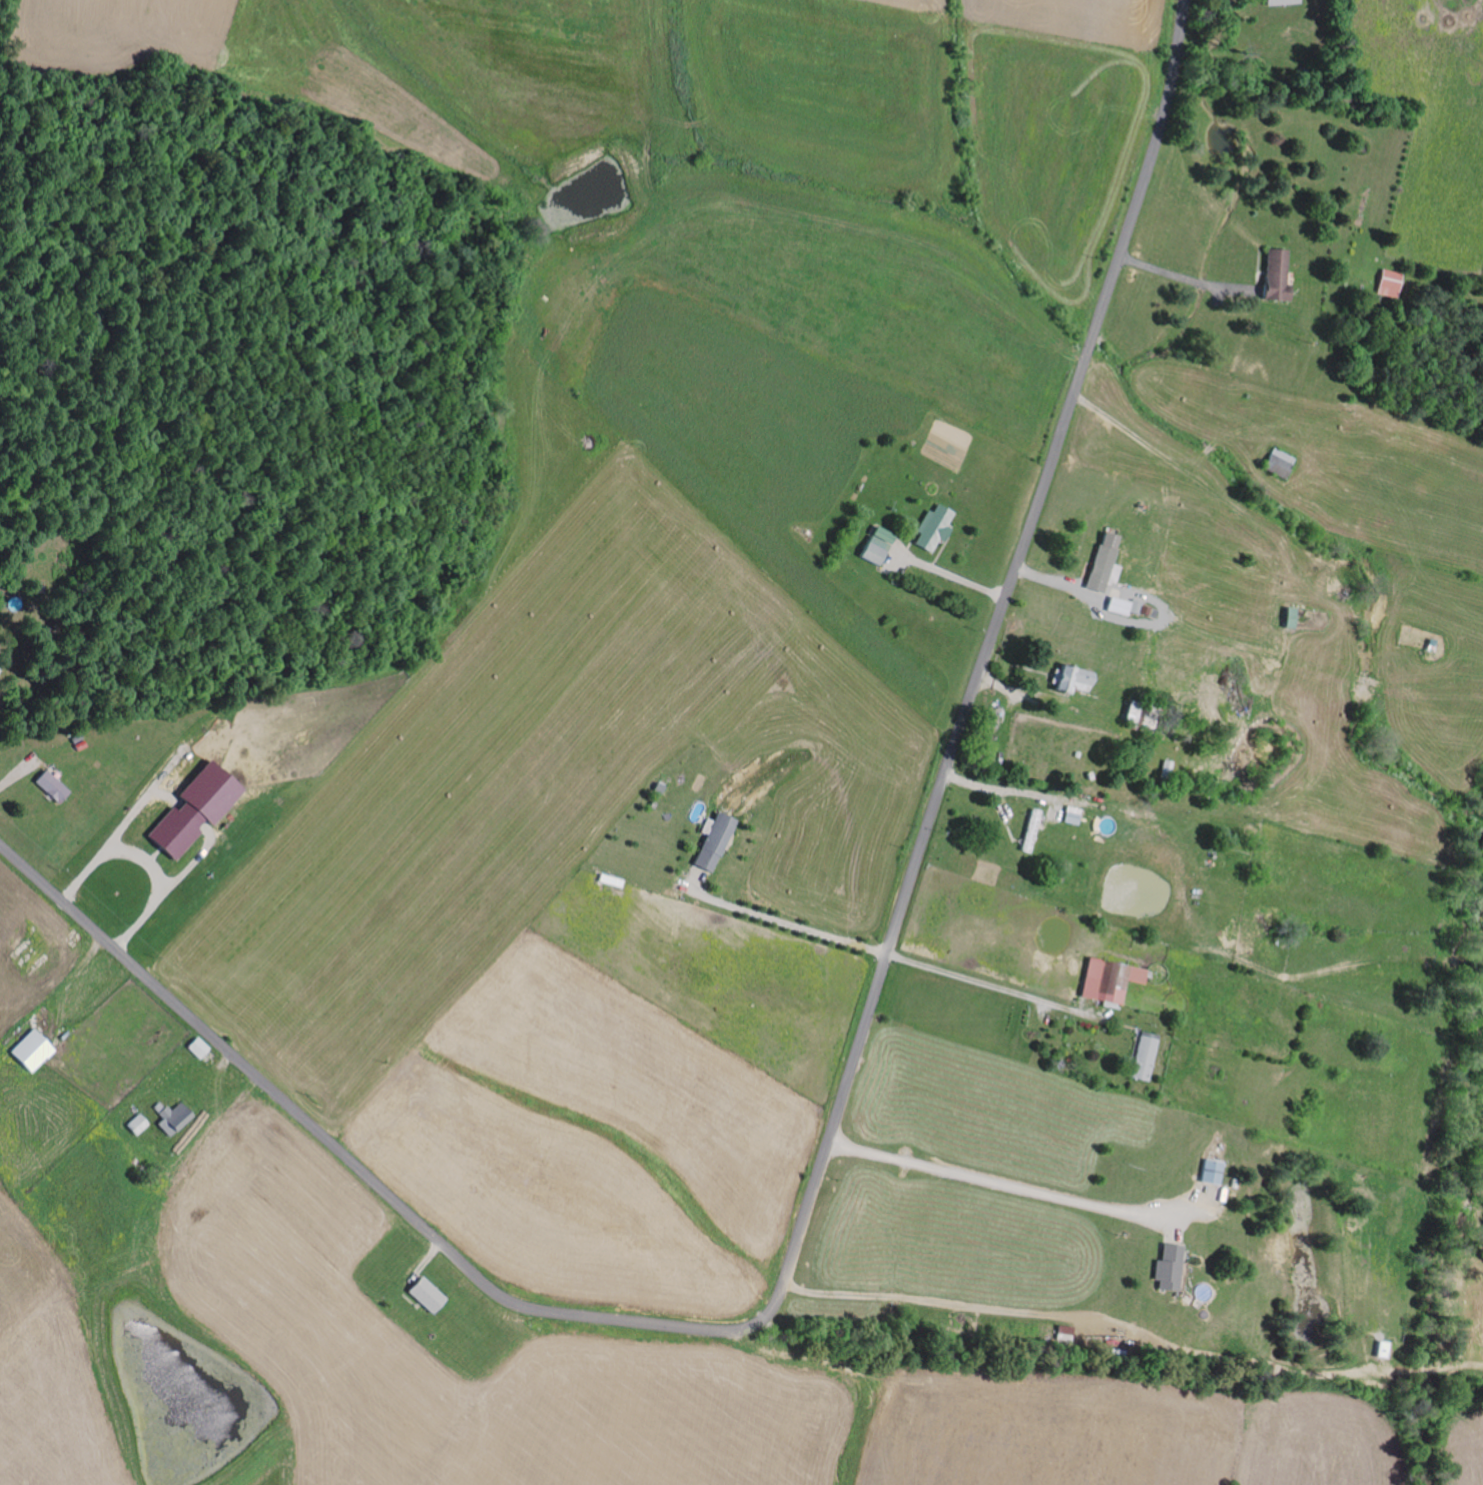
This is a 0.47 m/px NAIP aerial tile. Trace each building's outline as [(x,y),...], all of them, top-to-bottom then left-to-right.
[(1286,250),(1262,249),(1261,300),(1284,301),(1286,250)] [(1396,299),(1402,274),(1382,269),(1376,294),(1396,299)] [(1286,479),(1295,458),(1273,448),(1264,469),(1286,479)] [(926,511),(916,533),(919,534),(914,545),(931,553),(937,541),(943,543),(949,528),(946,527),(952,513),(935,505),(931,513),(926,511)] [(860,556),(877,566),(894,536),(876,526),(860,556)] [(1082,589),(1099,594),(1102,583),(1111,585),(1116,568),(1107,565),(1115,537),(1098,532),(1082,589)] [(1142,604),(1129,600),(1128,603),(1107,597),(1103,611),(1124,617),(1126,612),(1139,616),(1142,604)] [(1071,696),(1073,689),(1088,693),(1093,674),(1059,665),(1052,691),(1071,696)] [(144,839),(173,863),(198,832),(194,828),(200,821),(208,828),(239,789),(203,760),(173,798),(175,800),(144,839)] [(32,782),(56,805),(68,792),(44,770),(32,782)] [(1079,825),(1081,809),(1066,807),(1064,823),(1079,825)] [(1042,812),(1032,809),(1024,841),(1034,843),(1042,812)] [(707,819),(700,834),(706,836),(693,867),(713,875),(736,820),(717,813),(713,822),(707,819)] [(1081,999),(1121,1007),(1126,981),(1146,985),(1149,971),(1089,959),(1081,999)] [(8,1053),(32,1074),(54,1050),(31,1029),(8,1053)] [(1161,1037),(1143,1032),(1131,1078),(1150,1083),(1161,1037)] [(200,1059),(209,1047),(195,1036),(186,1048),(200,1059)] [(193,1119),(181,1102),(170,1110),(166,1105),(153,1114),(168,1136),(193,1119)] [(150,1125),(139,1113),(127,1125),(137,1136),(150,1125)] [(1223,1184),(1227,1162),(1208,1159),(1204,1182),(1223,1184)] [(1160,1289),(1181,1291),(1185,1245),(1165,1243),(1163,1260),(1157,1260),(1155,1280),(1160,1281),(1160,1289)] [(429,1314),(444,1300),(421,1275),(406,1289),(429,1314)] [(1379,1357),(1391,1358),(1393,1342),(1381,1341),(1379,1357)]
